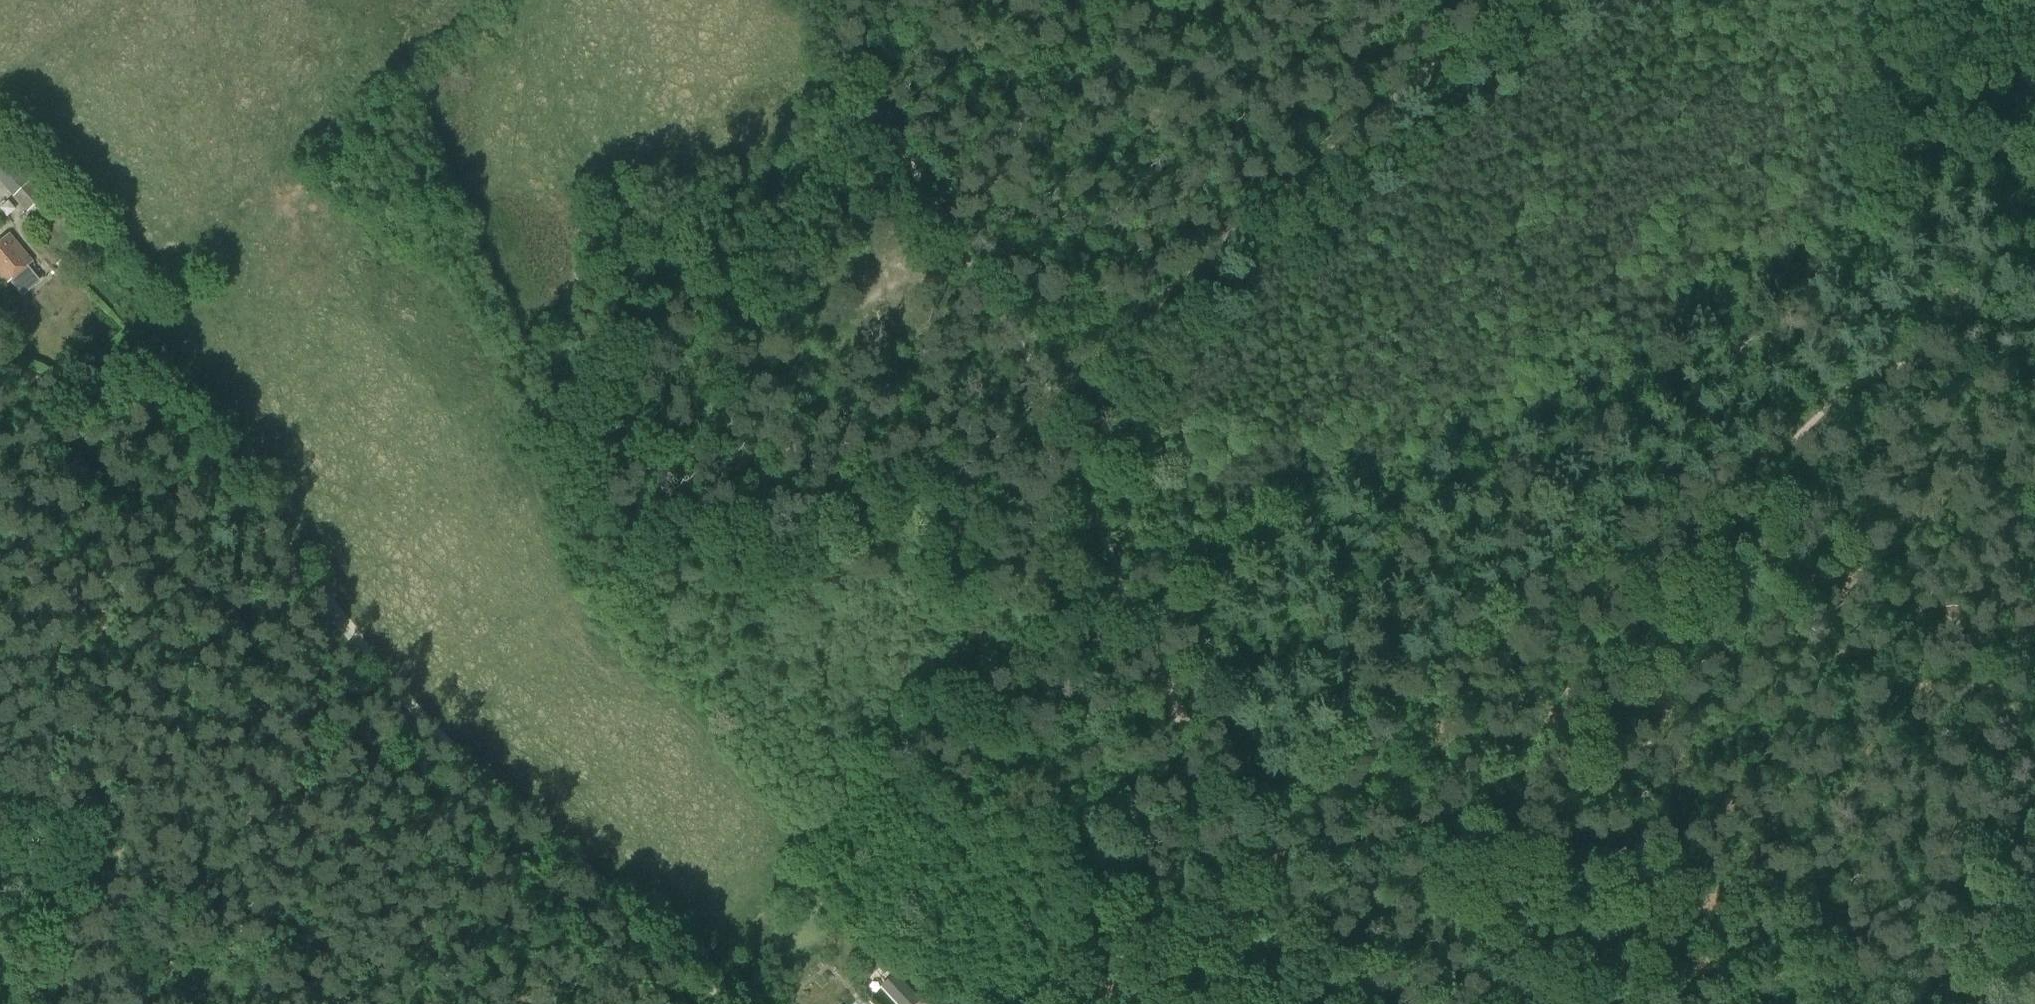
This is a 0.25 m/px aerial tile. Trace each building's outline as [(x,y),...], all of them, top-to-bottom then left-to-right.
[(0,143),(0,181),(27,211),(46,193),(0,143)] [(9,234),(0,241),(0,279),(5,285),(32,262),(9,234)] [(920,1002),(911,992),(898,1003),(919,1003),(920,1002)]
